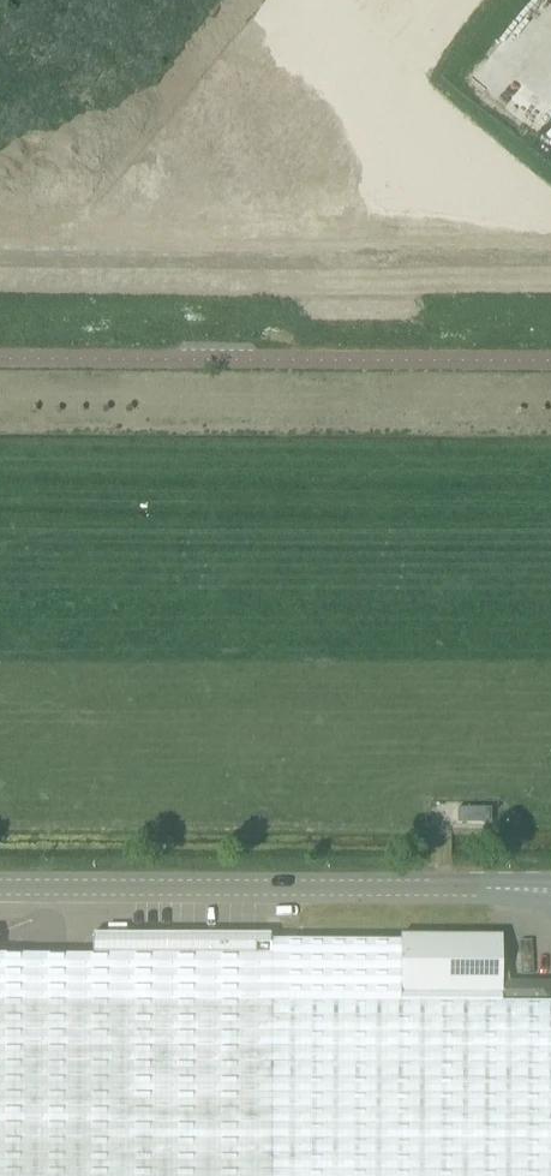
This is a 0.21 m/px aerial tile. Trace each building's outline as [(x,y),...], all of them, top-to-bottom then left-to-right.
[(491,806),(458,806),(458,822),(491,822),(491,806)] [(270,957),(270,942),(271,936),(92,935),(92,956),(270,957)] [(396,942),(395,1003),(550,1003),(550,982),(506,982),(498,958),(497,958),(497,936),(396,936),(396,942)] [(395,1003),(396,942),(270,942),(270,957),(92,956),(0,956),(0,1175),(550,1175),(550,1003),(395,1003)]
